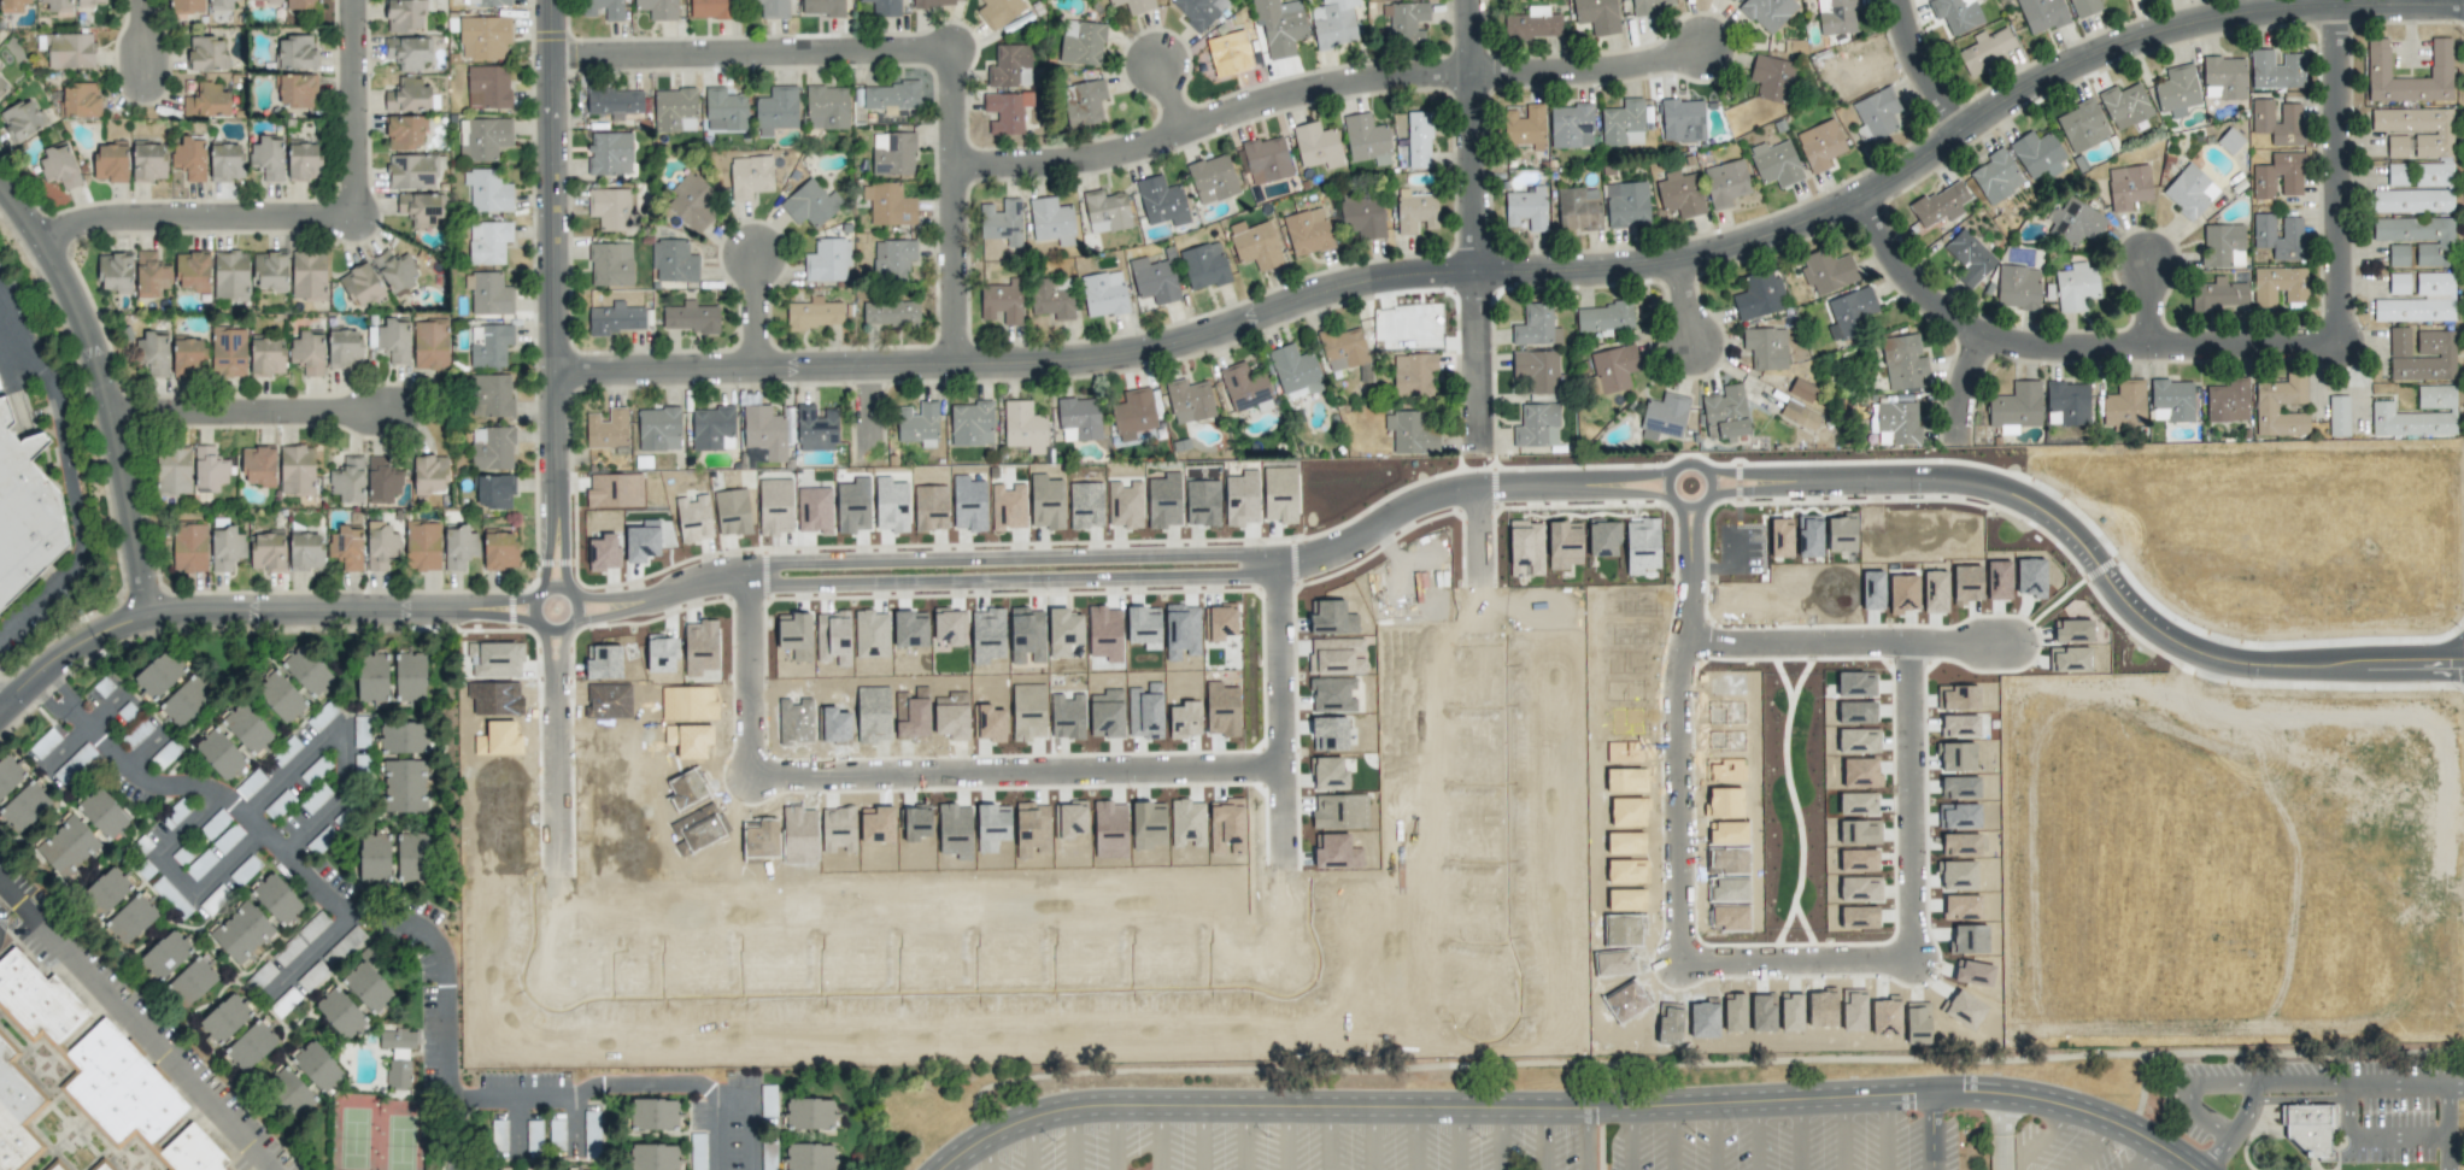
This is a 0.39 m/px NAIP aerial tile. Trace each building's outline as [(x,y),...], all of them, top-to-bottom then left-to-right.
[(23,13),(23,2),(32,2),(32,0),(0,0),(0,12),(23,13)] [(37,3),(47,3),(47,12),(70,13),(70,0),(37,0),(37,3)] [(171,14),(204,13),(204,0),(171,0),(171,14)] [(209,10),(232,9),(232,1),(242,0),(209,0),(209,10)] [(286,9),(319,8),(319,0),(286,0),(286,9)] [(385,32),(423,31),(423,0),(385,0),(385,32)] [(601,16),(601,22),(623,21),(622,0),(582,0),(582,16),(601,16)] [(676,0),(635,0),(635,10),(649,10),(649,21),(676,20),(676,0)] [(690,19),(731,18),(731,0),(689,0),(690,19)] [(746,4),(760,3),(760,19),(788,18),(787,0),(746,0),(746,4)] [(843,0),(801,0),(802,16),(843,15),(843,0)] [(900,0),(857,0),(857,3),(872,2),(872,17),(900,16),(900,0)] [(1020,0),(981,0),(985,5),(976,10),(990,32),(1026,9),(1020,0)] [(1109,8),(1125,3),(1128,16),(1154,9),(1152,0),(1107,0),(1109,8)] [(1226,0),(1173,0),(1169,4),(1200,33),(1229,3),(1226,0)] [(1295,56),(1293,41),(1307,38),(1300,0),(1299,0),(1277,4),(1277,0),(1250,0),(1255,25),(1262,24),(1268,61),(1295,56)] [(1323,6),(1309,8),(1316,49),(1357,42),(1351,6),(1360,5),(1359,0),(1322,0),(1323,6)] [(1619,34),(1615,0),(1572,0),(1574,25),(1590,23),(1592,36),(1619,34)] [(1633,18),(1654,15),(1653,7),(1674,5),(1674,0),(1631,0),(1633,18)] [(1792,0),(1745,0),(1738,8),(1769,36),(1798,5),(1792,0)] [(1855,32),(1853,11),(1860,10),(1859,0),(1816,0),(1819,36),(1855,32)] [(1942,17),(1950,37),(1983,24),(1974,0),(1928,0),(1927,1),(1935,20),(1942,17)] [(2053,27),(2053,28),(2069,23),(2061,0),(2016,0),(2028,35),(2053,27)] [(2076,20),(2102,9),(2098,0),(2068,0),(2076,20)] [(1424,30),(1416,30),(1416,21),(1429,21),(1429,2),(1383,3),(1383,16),(1390,16),(1390,45),(1424,44),(1424,30)] [(1526,14),(1502,15),(1502,38),(1561,37),(1560,14),(1549,14),(1549,6),(1526,6),(1526,14)] [(508,16),(459,17),(460,60),(509,59),(508,16)] [(1101,66),(1104,23),(1062,21),(1059,63),(1101,66)] [(1966,75),(2018,52),(2006,26),(1985,36),(1982,31),(1971,36),(1974,44),(1956,52),(1966,75)] [(1204,39),(1214,72),(1235,66),(1237,72),(1254,67),(1243,28),(1204,39)] [(94,68),(93,34),(46,35),(47,69),(94,68)] [(277,70),(317,69),(317,49),(312,50),(312,36),(276,38),(277,70)] [(385,37),(384,61),(398,61),(398,71),(422,71),(422,62),(430,62),(430,38),(385,37)] [(187,38),(188,71),(227,70),(226,38),(187,38)] [(2389,79),(2388,39),(2366,39),(2367,102),(2452,101),(2451,38),(2429,38),(2430,78),(2389,79)] [(994,67),(986,67),(986,87),(1029,87),(1030,45),(995,44),(994,67)] [(2250,50),(2251,89),(2304,88),(2303,53),(2281,54),(2281,66),(2273,66),(2272,49),(2250,50)] [(1795,63),(1754,54),(1748,81),(1758,83),(1755,97),(1786,104),(1795,63)] [(2245,99),(2245,58),(2203,57),(2203,99),(2245,99)] [(2164,68),(2166,81),(2153,84),(2158,113),(2169,111),(2170,119),(2186,116),(2184,107),(2200,104),(2192,63),(2164,68)] [(466,66),(467,109),(510,108),(509,65),(466,66)] [(316,106),(315,74),(278,75),(278,107),(316,106)] [(10,84),(0,75),(0,94),(10,84)] [(384,111),(431,110),(430,86),(422,86),(422,77),(396,77),(396,90),(384,90),(384,111)] [(1067,127),(1101,123),(1099,101),(1106,100),(1104,81),(1062,85),(1067,127)] [(182,116),(229,116),(230,92),(220,92),(220,83),(197,82),(197,95),(183,95),(182,116)] [(99,83),(60,84),(61,118),(99,117),(99,83)] [(2118,91),(2115,86),(2098,92),(2114,132),(2153,116),(2139,83),(2118,91)] [(862,109),(883,109),(883,114),(918,114),(919,84),(863,84),(862,109)] [(755,98),(755,137),(772,137),(772,128),(797,128),(797,86),(769,86),(769,98),(755,98)] [(848,128),(847,86),(806,87),(807,129),(848,128)] [(1851,104),(1861,126),(1854,129),(1862,145),(1898,128),(1891,114),(1900,110),(1889,86),(1851,104)] [(725,88),(705,88),(705,130),(746,131),(746,94),(725,94),(725,88)] [(643,89),(586,90),(586,114),(612,114),(612,120),(623,120),(623,113),(643,113),(643,89)] [(695,89),(654,90),(654,132),(696,131),(695,89)] [(1023,135),(1022,107),(1032,106),(1032,93),(982,94),(983,112),(996,112),(996,121),(988,121),(988,136),(1023,135)] [(14,143),(47,126),(31,96),(0,113),(0,119),(14,143)] [(1642,98),(1621,98),(1621,109),(1600,109),(1601,146),(1643,145),(1642,98)] [(2071,155),(2110,137),(2092,98),(2054,116),(2071,155)] [(1703,99),(1660,101),(1661,142),(1704,141),(1703,99)] [(2251,133),(2271,133),(2271,145),(2303,145),(2302,103),(2280,103),(2280,123),(2273,123),(2273,99),(2251,99),(2251,133)] [(1543,103),(1525,104),(1525,118),(1516,118),(1516,107),(1502,107),(1503,145),(1531,145),(1531,151),(1543,151),(1543,103)] [(1550,148),(1592,147),(1592,105),(1549,106),(1550,148)] [(2371,109),(2371,132),(2414,132),(2414,136),(2386,136),(2386,158),(2452,158),(2452,109),(2371,109)] [(1408,169),(1431,168),(1430,111),(1406,112),(1408,169)] [(1343,116),(1348,162),(1373,159),(1374,167),(1391,164),(1387,124),(1371,126),(1369,113),(1343,116)] [(414,150),(414,145),(424,145),(425,117),(386,116),(385,149),(414,150)] [(512,118),(459,120),(460,162),(497,161),(497,147),(512,147),(512,118)] [(1831,168),(1828,158),(1846,153),(1835,119),(1795,132),(1808,175),(1831,168)] [(1335,128),(1320,132),(1318,120),(1291,126),(1301,169),(1324,164),(1326,169),(1343,165),(1335,128)] [(2243,139),(2229,127),(2216,142),(2231,155),(2243,139)] [(2064,157),(2049,131),(2036,139),(2031,130),(2008,144),(2031,184),(2060,167),(2057,160),(2064,157)] [(631,133),(590,133),(590,145),(587,145),(587,176),(632,175),(631,133)] [(914,133),(871,133),(872,176),(914,176),(914,133)] [(202,182),(203,136),(181,136),(181,145),(171,145),(171,168),(185,168),(185,182),(202,182)] [(1252,185),(1292,176),(1283,136),(1235,146),(1241,174),(1249,172),(1252,185)] [(283,181),(282,137),(258,137),(258,144),(249,144),(250,167),(263,167),(263,182),(283,181)] [(1804,178),(1788,139),(1766,148),(1764,142),(1747,149),(1761,185),(1774,179),(1778,189),(1804,178)] [(288,141),(288,180),(320,180),(320,142),(288,141)] [(48,183),(58,180),(63,191),(82,184),(66,143),(37,153),(48,183)] [(132,181),(165,180),(164,143),(131,144),(132,181)] [(243,180),(242,144),(210,145),(211,181),(243,180)] [(94,182),(127,181),(126,145),(94,145),(94,182)] [(1968,173),(1989,206),(2024,183),(2001,146),(1985,156),(1988,161),(1968,173)] [(1240,192),(1225,152),(1185,167),(1200,207),(1240,192)] [(2252,200),(2274,200),(2274,176),(2280,176),(2280,195),(2302,195),(2302,152),(2270,153),(2271,165),(2252,165),(2252,200)] [(773,191),(771,156),(728,158),(730,202),(752,201),(751,193),(773,191)] [(1701,169),(1711,212),(1732,207),(1730,198),(1751,193),(1743,159),(1701,169)] [(2192,222),(2220,189),(2187,162),(2160,195),(2192,222)] [(2371,190),(2371,213),(2453,212),(2452,163),(2414,163),(2414,186),(2444,186),(2444,189),(2371,190)] [(2387,186),(2409,186),(2409,164),(2387,164),(2387,186)] [(2132,211),(2132,201),(2151,200),(2149,166),(2107,168),(2110,212),(2132,211)] [(512,212),(512,184),(499,184),(500,170),(463,169),(463,185),(470,185),(470,211),(512,212)] [(670,189),(675,195),(665,205),(697,235),(720,211),(711,202),(717,196),(689,170),(670,189)] [(1656,181),(1662,212),(1676,210),(1678,219),(1704,214),(1696,173),(1680,176),(1679,170),(1662,173),(1663,180),(1656,181)] [(1190,222),(1180,184),(1165,188),(1161,174),(1135,181),(1146,225),(1170,220),(1171,227),(1190,222)] [(796,225),(805,218),(814,229),(843,204),(832,191),(826,196),(810,177),(778,204),(796,225)] [(1970,199),(1958,178),(1908,208),(1922,230),(1944,216),(1948,222),(1964,213),(1959,206),(1970,199)] [(1649,224),(1647,182),(1605,184),(1607,226),(1649,224)] [(915,197),(901,197),(901,183),(861,184),(861,200),(869,200),(870,225),(916,224),(915,197)] [(1545,233),(1545,185),(1531,185),(1531,193),(1505,193),(1505,227),(1518,227),(1518,218),(1527,218),(1527,233),(1545,233)] [(1558,230),(1599,229),(1598,187),(1557,189),(1558,230)] [(629,218),(630,189),(587,188),(587,217),(598,217),(598,232),(637,233),(637,218),(629,218)] [(1083,192),(1089,234),(1131,228),(1126,192),(1103,195),(1102,189),(1083,192)] [(1437,229),(1437,195),(1409,195),(1409,189),(1396,189),(1397,235),(1415,235),(1415,221),(1424,221),(1424,229),(1437,229)] [(1358,240),(1384,238),(1381,191),(1339,194),(1341,222),(1347,222),(1348,231),(1357,231),(1358,240)] [(397,193),(396,214),(411,214),(410,227),(440,228),(441,195),(397,193)] [(1071,205),(1057,207),(1055,196),(1027,200),(1033,242),(1056,239),(1057,247),(1076,245),(1071,205)] [(2074,249),(2081,235),(2095,242),(2107,219),(2067,197),(2061,208),(2055,205),(2047,221),(2052,224),(2046,234),(2074,249)] [(980,239),(1005,238),(1006,248),(1021,248),(1020,198),(1001,199),(1001,212),(993,212),(993,204),(979,204),(980,239)] [(1281,218),(1293,258),(1334,246),(1322,206),(1281,218)] [(2302,218),(2281,218),(2281,238),(2274,238),(2274,214),(2252,214),(2253,248),(2271,248),(2271,261),(2303,261),(2302,218)] [(2372,218),(2372,242),(2415,242),(2415,267),(2452,267),(2452,218),(2372,218)] [(1245,228),(1243,221),(1225,227),(1239,265),(1253,260),(1257,273),(1283,264),(1267,220),(1245,228)] [(511,222),(468,223),(469,265),(504,264),(504,243),(512,242),(511,222)] [(2202,268),(2244,267),(2243,225),(2201,225),(2202,268)] [(1942,248),(1963,268),(1955,277),(1969,290),(1998,260),(1962,227),(1942,248)] [(804,282),(846,281),(846,266),(850,266),(850,239),(814,239),(815,254),(803,254),(804,282)] [(698,282),(698,255),(687,255),(687,241),(651,240),(651,270),(656,270),(656,281),(698,282)] [(872,280),(907,281),(907,261),(916,261),(916,241),(873,240),(872,280)] [(1230,280),(1218,240),(1178,252),(1190,292),(1230,280)] [(589,244),(590,286),(632,285),(631,243),(589,244)] [(2407,245),(2388,245),(2388,267),(2407,267),(2407,245)] [(1813,298),(1859,279),(1849,253),(1833,260),(1828,246),(1800,257),(1804,267),(1801,268),(1813,298)] [(371,258),(394,298),(415,286),(411,278),(418,273),(407,252),(393,260),(387,249),(371,258)] [(157,251),(137,251),(136,298),(160,298),(160,289),(170,289),(170,266),(157,265),(157,251)] [(213,297),(249,298),(250,252),(214,251),(213,297)] [(292,251),(292,300),(325,300),(326,251),(292,251)] [(209,291),(209,253),(176,253),(176,290),(209,291)] [(287,253),(254,253),(253,291),(286,292),(287,253)] [(98,254),(99,292),(132,291),(131,254),(98,254)] [(1154,306),(1181,300),(1171,258),(1148,264),(1146,256),(1127,261),(1137,299),(1152,296),(1154,306)] [(355,310),(384,296),(369,262),(339,276),(355,310)] [(2058,313),(2085,311),(2084,299),(2099,298),(2096,267),(2086,268),(2086,262),(2068,263),(2069,270),(2054,271),(2058,313)] [(2039,268),(1998,266),(1996,308),(2038,310),(2039,268)] [(1731,296),(1738,322),(1787,309),(1776,268),(1743,277),(1747,291),(1731,296)] [(2306,268),(2253,268),(2253,307),(2275,307),(2275,291),(2284,291),(2284,303),(2306,302),(2306,268)] [(1080,277),(1086,319),(1128,312),(1121,270),(1080,277)] [(513,287),(501,287),(501,273),(464,273),(464,289),(471,289),(471,315),(513,314),(513,287)] [(2373,322),(2454,321),(2453,273),(2415,273),(2416,298),(2373,299),(2373,322)] [(2409,294),(2408,273),(2388,273),(2388,294),(2409,294)] [(2247,283),(2225,283),(2225,276),(2212,276),(2212,283),(2190,284),(2191,309),(2247,308),(2247,283)] [(980,285),(980,320),(999,319),(999,325),(1022,325),(1021,277),(1008,278),(1008,285),(980,285)] [(1030,279),(1031,314),(1053,314),(1054,321),(1072,320),(1071,278),(1030,279)] [(1825,301),(1833,324),(1826,326),(1832,342),(1859,333),(1855,323),(1879,314),(1869,285),(1825,301)] [(843,302),(822,302),(822,296),(809,296),(809,303),(787,303),(787,328),(843,327),(843,302)] [(588,308),(588,333),(645,332),(645,307),(624,307),(624,300),(611,300),(611,307),(588,308)] [(718,306),(695,306),(695,300),(682,300),(682,306),(661,307),(662,332),(719,331),(718,306)] [(919,302),(863,301),(863,325),(918,325),(919,302)] [(1551,303),(1523,304),(1523,325),(1510,325),(1511,345),(1560,344),(1560,329),(1552,330),(1551,303)] [(1632,329),(1631,304),(1576,306),(1576,331),(1632,329)] [(408,364),(409,321),(384,320),(384,327),(376,326),(375,348),(389,349),(388,364),(408,364)] [(414,369),(448,369),(448,321),(414,321),(414,369)] [(1324,362),(1344,357),(1346,368),(1368,363),(1360,325),(1318,335),(1324,362)] [(2455,380),(2454,331),(2416,332),(2417,358),(2409,358),(2409,327),(2388,328),(2389,381),(2455,380)] [(246,376),(245,328),(211,329),(212,377),(246,376)] [(1787,369),(1786,328),(1741,329),(1742,350),(1750,350),(1751,370),(1787,369)] [(360,330),(328,330),(328,368),(361,368),(360,330)] [(289,363),(303,363),(303,376),(321,377),(323,333),(298,332),(298,339),(290,339),(289,363)] [(147,377),(167,376),(166,333),(143,334),(143,340),(136,340),(137,367),(147,366),(147,377)] [(1920,387),(1919,376),(1929,375),(1926,355),(1921,356),(1918,333),(1880,338),(1887,392),(1920,387)] [(173,377),(205,376),(204,337),(172,338),(173,377)] [(284,374),(283,338),(249,339),(250,375),(284,374)] [(1268,351),(1285,402),(1323,389),(1311,352),(1297,357),(1293,342),(1268,351)] [(1588,354),(1594,377),(1588,378),(1593,397),(1631,388),(1627,373),(1640,370),(1634,343),(1588,354)] [(1511,378),(1531,377),(1531,394),(1558,393),(1557,351),(1511,352),(1511,378)] [(1436,371),(1436,354),(1392,355),(1394,398),(1431,397),(1431,371),(1436,371)] [(1218,369),(1231,412),(1273,399),(1263,368),(1248,373),(1244,361),(1218,369)] [(2308,436),(2308,413),(2277,414),(2277,405),(2306,404),(2306,373),(2285,373),(2285,382),(2255,383),(2256,436),(2308,436)] [(514,417),(513,399),(510,399),(510,374),(471,375),(472,418),(514,417)] [(1787,392),(1809,404),(1817,389),(1795,377),(1787,392)] [(2206,422),(2248,421),(2247,377),(2227,378),(2227,386),(2205,386),(2206,422)] [(1186,385),(1184,378),(1164,382),(1173,425),(1215,417),(1208,381),(1186,385)] [(2101,395),(2102,425),(2145,424),(2144,379),(2116,380),(2116,395),(2101,395)] [(1988,427),(1999,427),(2000,435),(2017,434),(2017,427),(2040,426),(2039,380),(2011,381),(2012,396),(1987,396),(1988,427)] [(2193,421),(2192,380),(2150,381),(2151,422),(2193,421)] [(2089,425),(2088,382),(2045,383),(2046,426),(2089,425)] [(1742,383),(1721,386),(1722,394),(1701,396),(1706,440),(1749,434),(1742,383)] [(2455,385),(2416,386),(2417,411),(2393,412),(2393,401),(2371,401),(2371,437),(2456,436),(2455,385)] [(1122,391),(1123,403),(1111,405),(1117,443),(1136,440),(1134,432),(1157,428),(1150,386),(1122,391)] [(1639,428),(1679,438),(1689,398),(1663,391),(1660,402),(1646,399),(1639,428)] [(70,547),(0,613),(0,397),(5,395),(14,424),(6,430),(19,442),(23,439),(42,433),(51,442),(30,461),(59,493),(70,547)] [(2348,396),(2328,396),(2328,437),(2349,437),(2348,396)] [(1057,399),(1060,442),(1100,440),(1098,397),(1057,399)] [(1778,415),(1814,431),(1821,415),(1786,399),(1778,415)] [(1003,400),(1004,447),(1027,446),(1028,455),(1046,454),(1045,415),(1032,415),(1031,400),(1003,400)] [(898,442),(921,442),(920,448),(934,448),(935,442),(938,442),(938,401),(920,401),(920,416),(910,416),(910,407),(897,408),(898,442)] [(1876,402),(1877,445),(1918,445),(1918,402),(1876,402)] [(992,403),(950,403),(951,446),(993,445),(992,403)] [(1558,446),(1557,403),(1520,404),(1521,426),(1512,426),(1512,447),(1558,446)] [(796,405),(814,404),(814,418),(823,418),(823,410),(837,408),(837,445),(833,443),(833,449),(799,451),(799,443),(797,443),(796,405)] [(743,405),(769,405),(769,416),(781,416),(781,405),(784,405),(785,461),(765,461),(765,447),(743,447),(743,405)] [(586,448),(627,447),(627,407),(607,408),(608,422),(599,422),(599,413),(585,414),(586,448)] [(733,449),(733,407),(691,408),(692,450),(733,449)] [(638,451),(680,450),(679,408),(638,408),(638,451)] [(1392,454),(1439,453),(1439,427),(1432,427),(1431,412),(1384,412),(1384,430),(1392,430),(1392,454)] [(471,469),(513,470),(514,428),(472,427),(471,469)] [(229,458),(215,458),(215,445),(194,445),(194,492),(219,492),(219,484),(228,484),(229,458)] [(280,495),(315,495),(314,445),(279,446),(280,495)] [(156,449),(157,494),(191,493),(189,447),(156,449)] [(243,447),(242,486),(275,487),(276,448),(243,447)] [(362,456),(343,457),(343,469),(329,469),(330,495),(339,494),(339,503),(364,503),(362,456)] [(388,456),(368,456),(369,504),(392,503),(392,495),(402,495),(402,471),(388,471),(388,456)] [(446,456),(414,456),(413,493),(446,493),(446,456)] [(1296,467),(1263,468),(1264,520),(1278,520),(1278,524),(1297,524),(1296,467)] [(1224,476),(1225,525),(1258,525),(1258,470),(1241,470),(1241,476),(1224,476)] [(1148,528),(1180,527),(1179,472),(1163,472),(1163,478),(1147,478),(1148,528)] [(642,474),(587,475),(587,508),(643,507),(642,474)] [(1063,480),(1046,480),(1045,474),(1030,474),(1031,529),(1064,528),(1063,480)] [(513,508),(513,475),(474,476),(474,508),(513,508)] [(952,476),(968,475),(968,481),(984,481),(986,531),(978,530),(978,531),(968,533),(968,528),(954,528),(952,476)] [(868,477),(869,529),(855,529),(855,534),(837,533),(837,483),(852,483),(852,477),(868,477)] [(875,477),(890,477),(890,483),(907,483),(908,531),(891,533),(891,529),(875,529),(875,477)] [(758,480),(791,480),(792,531),(778,531),(778,536),(768,536),(759,536),(758,480)] [(1107,484),(1108,526),(1122,526),(1122,529),(1143,529),(1142,480),(1129,481),(1129,484),(1107,484)] [(1218,481),(1185,481),(1186,526),(1219,525),(1218,481)] [(1102,482),(1069,483),(1070,528),(1103,528),(1102,482)] [(991,484),(1002,484),(1003,490),(1011,490),(1011,484),(1023,483),(1025,528),(1007,528),(1007,525),(1003,525),(1003,531),(992,531),(991,484)] [(946,486),(913,487),(914,531),(947,530),(946,486)] [(797,488),(831,487),(831,534),(820,534),(820,529),(816,529),(816,531),(797,531),(797,488)] [(714,492),(745,488),(751,534),(740,536),(740,533),(733,534),(733,533),(718,535),(714,492)] [(680,542),(712,539),(708,494),(694,495),(695,499),(676,500),(680,542)] [(1827,518),(1827,552),(1855,552),(1855,513),(1844,513),(1844,518),(1827,518)] [(1798,557),(1822,556),(1821,515),(1797,515),(1798,557)] [(1626,522),(1625,575),(1643,575),(1643,568),(1658,568),(1659,518),(1639,518),(1639,522),(1626,522)] [(1770,557),(1792,557),(1791,518),(1769,519),(1770,557)] [(646,564),(646,556),(660,556),(659,520),(642,520),(642,527),(625,527),(626,564),(646,564)] [(367,522),(367,571),(387,571),(387,558),(400,558),(399,533),(391,533),(390,522),(367,522)] [(440,570),(439,522),(405,522),(407,571),(440,570)] [(1542,522),(1509,522),(1509,576),(1543,576),(1542,522)] [(1581,564),(1581,522),(1547,522),(1548,570),(1568,570),(1568,564),(1581,564)] [(1618,522),(1588,523),(1588,556),(1618,556),(1618,522)] [(207,524),(173,523),(172,571),(206,572),(207,524)] [(232,572),(231,560),(245,560),(244,534),(235,534),(235,526),(211,526),(212,572),(232,572)] [(465,570),(465,558),(478,558),(477,533),(469,533),(468,526),(444,527),(445,570),(465,570)] [(342,572),(361,572),(360,527),(338,528),(338,534),(327,535),(327,559),(342,559),(342,572)] [(251,569),(283,570),(284,532),(252,532),(251,569)] [(483,570),(516,570),(516,532),(484,532),(483,570)] [(290,570),(322,570),(321,533),(289,534),(290,570)] [(588,540),(588,570),(618,570),(618,534),(600,534),(600,540),(588,540)] [(2044,558),(2015,559),(2016,595),(2033,595),(2033,599),(2045,599),(2044,558)] [(1981,566),(1953,566),(1952,605),(1967,605),(1967,600),(1980,600),(1981,566)] [(1861,572),(1862,611),(1884,610),(1883,571),(1861,572)] [(1923,613),(1947,612),(1947,571),(1923,571),(1923,613)] [(1888,576),(1889,613),(1917,612),(1916,575),(1888,576)] [(1309,601),(1310,634),(1358,634),(1357,614),(1345,614),(1345,600),(1309,601)] [(1166,661),(1182,660),(1182,656),(1200,655),(1199,605),(1164,606),(1166,661)] [(1087,608),(1089,656),(1105,656),(1105,663),(1123,663),(1121,607),(1087,608)] [(1160,649),(1159,607),(1126,608),(1127,642),(1143,642),(1143,650),(1160,649)] [(1239,607),(1204,608),(1204,641),(1233,641),(1233,649),(1240,649),(1239,607)] [(1010,609),(1011,664),(1044,664),(1043,608),(1010,609)] [(1048,608),(1049,656),(1083,656),(1082,614),(1068,615),(1068,608),(1048,608)] [(1005,658),(1003,609),(970,610),(972,665),(989,664),(989,658),(1005,658)] [(816,615),(816,662),(829,662),(829,655),(835,655),(835,666),(849,666),(849,610),(835,610),(835,612),(832,612),(832,615),(816,615)] [(853,611),(855,658),(887,657),(887,613),(873,613),(873,610),(862,610),(862,611),(853,611)] [(892,612),(911,611),(911,618),(926,618),(927,646),(893,646),(892,612)] [(939,612),(966,611),(966,633),(962,633),(961,646),(948,646),(948,640),(934,640),(933,613),(939,613),(939,612)] [(776,615),(778,649),(792,648),(792,662),(810,660),(810,613),(796,613),(797,612),(791,612),(791,615),(776,615)] [(685,623),(684,678),(719,678),(720,620),(698,619),(697,623),(685,623)] [(2092,641),(2091,620),(2053,621),(2053,642),(2092,641)] [(647,672),(676,672),(676,636),(647,637),(647,672)] [(1364,673),(1364,658),(1353,658),(1353,652),(1363,652),(1363,638),(1309,639),(1309,673),(1364,673)] [(522,642),(467,642),(467,677),(522,677),(522,642)] [(334,679),(302,644),(280,663),(313,698),(334,679)] [(188,669),(166,646),(132,679),(154,701),(188,669)] [(585,679),(620,679),(621,646),(585,646),(585,679)] [(2048,647),(2048,671),(2089,672),(2089,648),(2048,647)] [(425,652),(395,652),(396,701),(426,700),(425,652)] [(356,702),(387,702),(387,653),(371,653),(371,656),(357,656),(356,702)] [(307,702),(273,670),(253,692),(287,724),(307,702)] [(1875,671),(1837,672),(1837,697),(1875,696),(1875,671)] [(178,729),(214,696),(193,674),(158,707),(178,729)] [(1355,678),(1310,679),(1310,711),(1353,711),(1352,689),(1355,689),(1355,678)] [(1222,682),(1206,682),(1205,735),(1240,736),(1240,687),(1222,687),(1222,682)] [(1046,685),(1012,684),(1011,742),(1032,742),(1032,737),(1045,738),(1046,685)] [(1978,685),(1936,686),(1936,709),(1978,709),(1978,685)] [(857,742),(890,742),(889,687),(856,688),(857,742)] [(928,742),(928,688),(912,688),(912,693),(895,693),(895,742),(928,742)] [(967,692),(947,692),(947,698),(934,698),(934,734),(949,734),(949,741),(968,740),(967,692)] [(1162,733),(1161,692),(1128,693),(1129,734),(1162,733)] [(1083,694),(1071,694),(1071,696),(1051,696),(1050,738),(1083,738),(1083,694)] [(219,722),(255,755),(275,734),(239,700),(219,722)] [(1169,706),(1169,735),(1198,736),(1199,701),(1181,701),(1180,707),(1169,706)] [(1837,702),(1838,724),(1875,723),(1875,701),(1837,702)] [(1005,738),(1005,709),(992,709),(992,702),(976,703),(976,739),(1005,738)] [(850,713),(836,713),(836,708),(820,707),(818,743),(849,744),(850,713)] [(1977,715),(1939,715),(1940,737),(1978,737),(1977,715)] [(369,716),(353,716),(353,748),(369,748),(369,716)] [(1312,751),(1347,750),(1346,717),(1311,718),(1312,751)] [(427,753),(426,723),(380,723),(381,753),(427,753)] [(192,746),(225,782),(247,761),(214,726),(192,746)] [(28,749),(38,760),(61,739),(50,727),(28,749)] [(1879,729),(1837,729),(1837,753),(1879,753),(1879,729)] [(302,747),(291,735),(269,756),(279,767),(302,747)] [(97,755),(86,742),(52,774),(63,786),(97,755)] [(1974,743),(1935,743),(1936,756),(1940,756),(1940,771),(1974,771),(1974,743)] [(27,774),(7,752),(0,758),(0,799),(27,774)] [(309,787),(332,766),(321,755),(298,776),(309,787)] [(1342,757),(1311,758),(1312,790),(1348,790),(1347,770),(1342,770),(1342,757)] [(1876,758),(1841,759),(1842,787),(1877,786),(1876,758)] [(384,812),(426,812),(426,760),(383,760),(384,812)] [(244,801),(267,780),(256,768),(233,789),(244,801)] [(1979,798),(1978,776),(1940,777),(1940,799),(1979,798)] [(16,835),(53,802),(32,780),(0,808),(0,816),(16,835)] [(76,804),(104,840),(128,821),(100,786),(76,804)] [(1877,793),(1838,793),(1839,815),(1877,815),(1877,793)] [(1312,796),(1313,828),(1364,827),(1363,795),(1312,796)] [(1221,822),(1220,843),(1243,843),(1245,799),(1224,798),(1224,803),(1210,803),(1209,821),(1221,822)] [(1170,800),(1171,844),(1193,844),(1193,847),(1205,847),(1204,803),(1190,803),(1190,799),(1170,800)] [(1127,858),(1126,801),(1093,802),(1094,858),(1127,858)] [(1131,803),(1132,851),(1152,850),(1152,845),(1165,844),(1165,802),(1131,803)] [(1010,840),(1009,811),(996,811),(995,804),(976,805),(978,841),(1010,840)] [(1979,804),(1951,805),(1951,810),(1942,810),(1942,828),(1979,828),(1979,804)] [(894,843),(894,805),(874,805),(874,814),(859,814),(859,844),(894,843)] [(1086,805),(1058,805),(1059,840),(1075,840),(1075,833),(1086,833),(1086,805)] [(931,836),(930,807),(902,807),(903,843),(919,842),(919,837),(931,836)] [(1016,809),(1017,847),(1044,847),(1043,808),(1016,809)] [(34,849),(63,879),(100,844),(71,813),(34,849)] [(1838,821),(1839,844),(1878,843),(1878,820),(1838,821)] [(244,833),(234,823),(212,844),(222,854),(244,833)] [(360,884),(390,884),(389,834),(359,834),(360,884)] [(397,883),(427,883),(426,834),(397,834),(397,883)] [(1349,834),(1314,834),(1314,868),(1362,867),(1361,848),(1349,848),(1349,834)] [(1980,856),(1980,834),(1941,834),(1942,856),(1980,856)] [(194,881),(217,860),(207,849),(184,870),(194,881)] [(1838,872),(1877,872),(1878,850),(1838,849),(1838,872)] [(1939,891),(1976,892),(1977,861),(1940,860),(1939,891)] [(99,919),(133,887),(112,865),(78,897),(99,919)] [(304,906),(271,872),(249,892),(282,927),(304,906)] [(150,886),(181,920),(193,910),(161,876),(150,886)] [(1879,902),(1878,880),(1866,881),(1866,877),(1838,878),(1838,902),(1879,902)] [(224,902),(217,895),(223,889),(219,885),(198,905),(209,916),(224,902)] [(103,925),(124,947),(159,914),(138,892),(103,925)] [(1942,894),(1943,920),(1982,919),(1981,893),(1942,894)] [(239,968),(277,933),(246,899),(208,935),(239,968)] [(1838,907),(1839,930),(1878,929),(1878,906),(1838,907)] [(1951,954),(1987,954),(1988,924),(1952,923),(1951,954)] [(158,984),(193,950),(172,928),(137,961),(158,984)] [(394,994),(370,969),(380,959),(368,946),(358,955),(362,960),(340,980),(372,1015),(394,994)] [(199,954),(163,988),(184,1010),(220,976),(199,954)] [(1951,981),(1990,987),(1994,964),(1963,959),(1961,969),(1953,967),(1951,981)] [(186,1127),(223,1169),(0,1169),(0,977),(18,962),(47,994),(53,989),(96,1037),(105,1030),(192,1122),(186,1127)] [(317,962),(296,982),(306,992),(327,972),(317,962)] [(367,1020),(334,985),(312,1006),(345,1041),(367,1020)] [(1989,1007),(1958,987),(1941,1013),(1972,1033),(1989,1007)] [(1808,1027),(1836,1027),(1835,989),(1807,990),(1808,1027)] [(253,1014),(232,991),(197,1023),(218,1046),(253,1014)] [(1866,992),(1842,991),(1841,1031),(1865,1031),(1866,992)] [(1745,994),(1723,994),(1724,1032),(1745,1031),(1745,994)] [(1802,1031),(1801,994),(1780,994),(1781,1032),(1802,1031)] [(1774,1031),(1773,995),(1750,995),(1751,1032),(1774,1031)] [(1869,997),(1871,1036),(1901,1035),(1900,996),(1869,997)] [(1905,1044),(1930,1044),(1929,1016),(1925,1017),(1925,1005),(1904,1005),(1905,1044)] [(245,1074),(279,1040),(256,1018),(223,1053),(245,1074)] [(409,1088),(409,1049),(415,1049),(416,1030),(378,1030),(378,1049),(388,1049),(387,1088),(409,1088)] [(290,1059),(322,1094),(344,1074),(312,1039),(290,1059)] [(297,1120),(317,1098),(281,1065),(261,1086),(297,1120)] [(775,1085),(760,1086),(761,1117),(776,1116),(775,1085)] [(677,1129),(676,1098),(629,1100),(630,1130),(677,1129)] [(787,1129),(833,1130),(834,1099),(788,1098),(787,1129)] [(2279,1105),(2279,1126),(2284,1126),(2284,1144),(2303,1144),(2303,1157),(2318,1156),(2318,1161),(2329,1161),(2328,1128),(2334,1128),(2334,1104),(2279,1105)] [(599,1111),(584,1111),(584,1153),(599,1153),(599,1111)] [(492,1151),(507,1151),(506,1120),(492,1120),(492,1151)] [(541,1147),(542,1121),(527,1120),(526,1147),(541,1147)] [(761,1141),(761,1169),(777,1169),(776,1141),(761,1141)] [(782,1161),(782,1169),(833,1169),(832,1143),(786,1144),(787,1161),(782,1161)] [(678,1145),(630,1144),(630,1169),(677,1169),(678,1145)]
